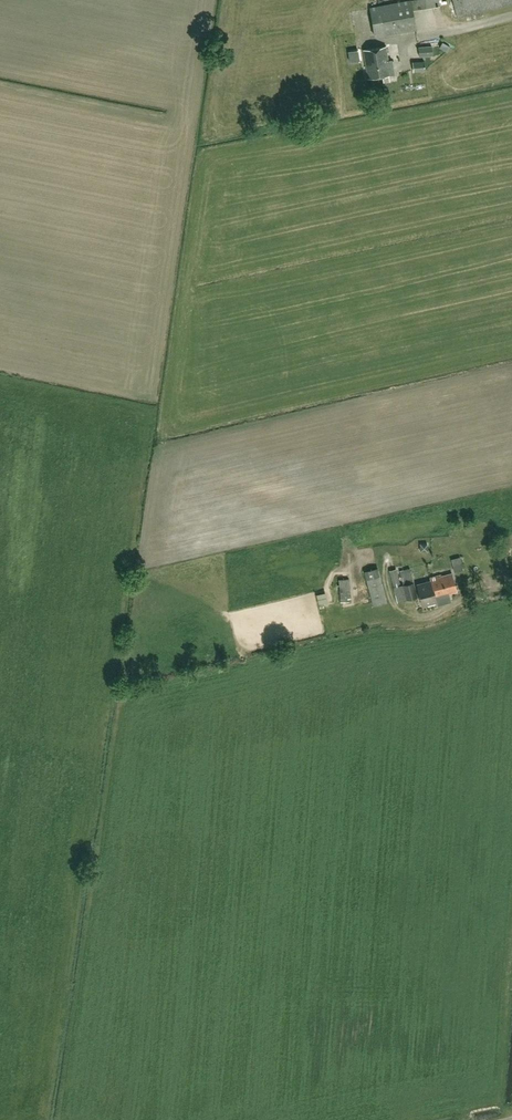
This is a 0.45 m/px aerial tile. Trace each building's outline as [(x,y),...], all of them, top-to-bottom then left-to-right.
[(511,3),(511,0),(453,0),(457,17),(511,3)] [(416,28),(411,1),(369,8),(374,36),(416,28)] [(368,78),(394,74),(392,60),(388,61),(386,46),(363,50),(368,78)] [(419,57),(433,56),(432,46),(418,47),(419,57)] [(413,72),(425,71),(424,61),(412,62),(413,72)] [(451,559),(454,572),(463,570),(460,557),(451,559)] [(364,571),(366,579),(373,606),(387,602),(378,568),(364,571)] [(403,584),(400,585),(393,587),(397,601),(417,597),(409,568),(399,571),(401,577),(403,584)] [(393,587),(400,585),(396,569),(389,571),(393,587)] [(435,597),(456,591),(452,573),(441,576),(440,575),(430,578),(435,597)] [(435,597),(430,578),(430,581),(417,585),(422,606),(436,602),(435,597)] [(340,602),(351,602),(349,579),(339,580),(340,602)] [(321,603),(329,602),(328,593),(320,594),(321,603)]
